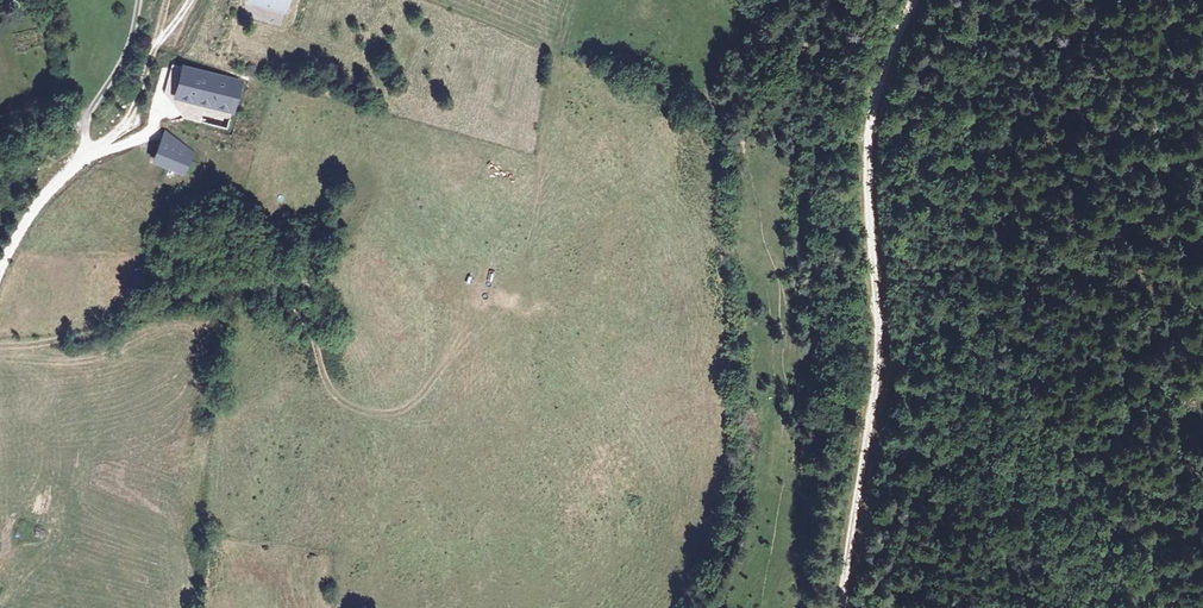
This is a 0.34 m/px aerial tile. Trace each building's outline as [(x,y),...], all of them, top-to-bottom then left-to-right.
[(262,1),(285,10),(288,0),(262,0),(262,1)] [(230,127),(242,82),(171,64),(163,98),(175,101),(173,112),(230,127)] [(164,130),(150,162),(183,177),(196,151),(164,130)]
